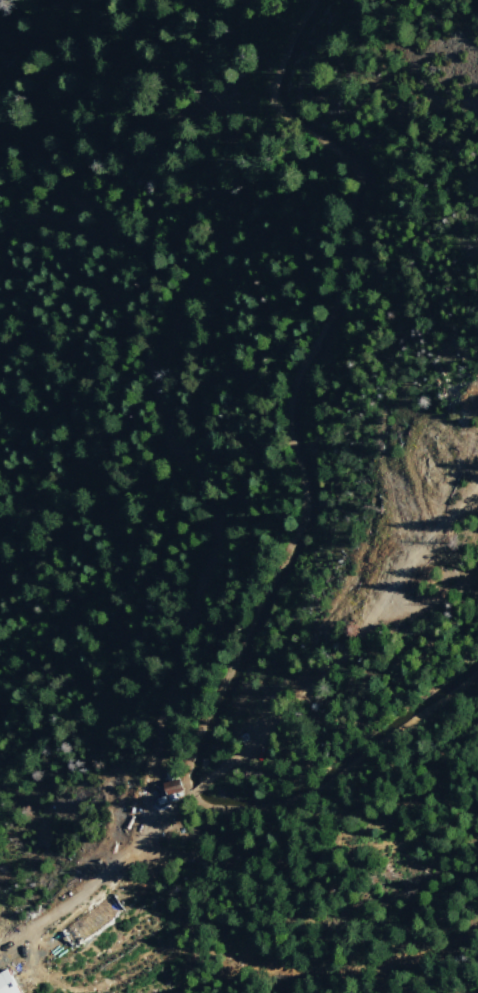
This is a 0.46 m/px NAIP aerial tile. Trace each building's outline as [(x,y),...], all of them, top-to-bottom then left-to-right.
[(21,991),(9,968),(0,972),(0,992),(17,992),(21,991)]
